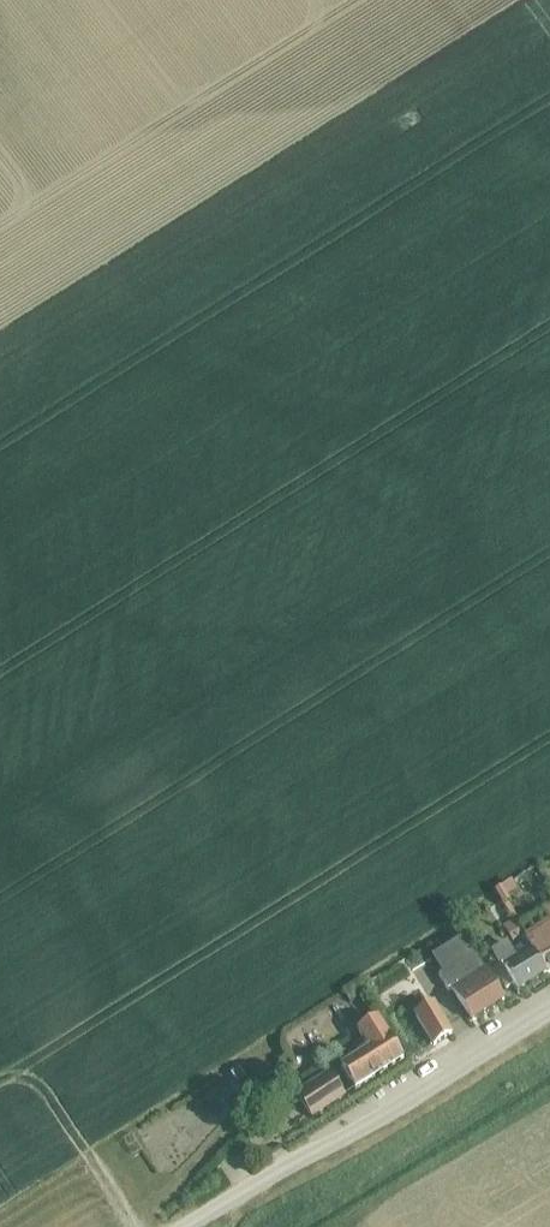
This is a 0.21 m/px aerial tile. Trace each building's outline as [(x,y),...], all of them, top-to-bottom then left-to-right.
[(510,902),(505,905),(514,918),(519,915),(510,902)] [(512,943),(523,936),(514,921),(503,928),(512,943)] [(527,942),(528,943),(548,975),(549,973),(549,928),(527,942)] [(548,975),(528,943),(498,962),(501,967),(496,971),(507,990),(514,986),(518,993),(548,975)] [(443,974),(439,976),(448,991),(452,989),(454,993),(473,1021),(489,1011),(504,1002),(482,967),(483,966),(475,953),(460,963),(443,974)] [(454,1035),(435,1004),(414,1017),(433,1048),(454,1035)] [(342,1069),(356,1090),(404,1060),(379,1021),(359,1034),(370,1051),(342,1069)] [(293,1092),(309,1119),(325,1110),(346,1097),(328,1070),(293,1092)]
